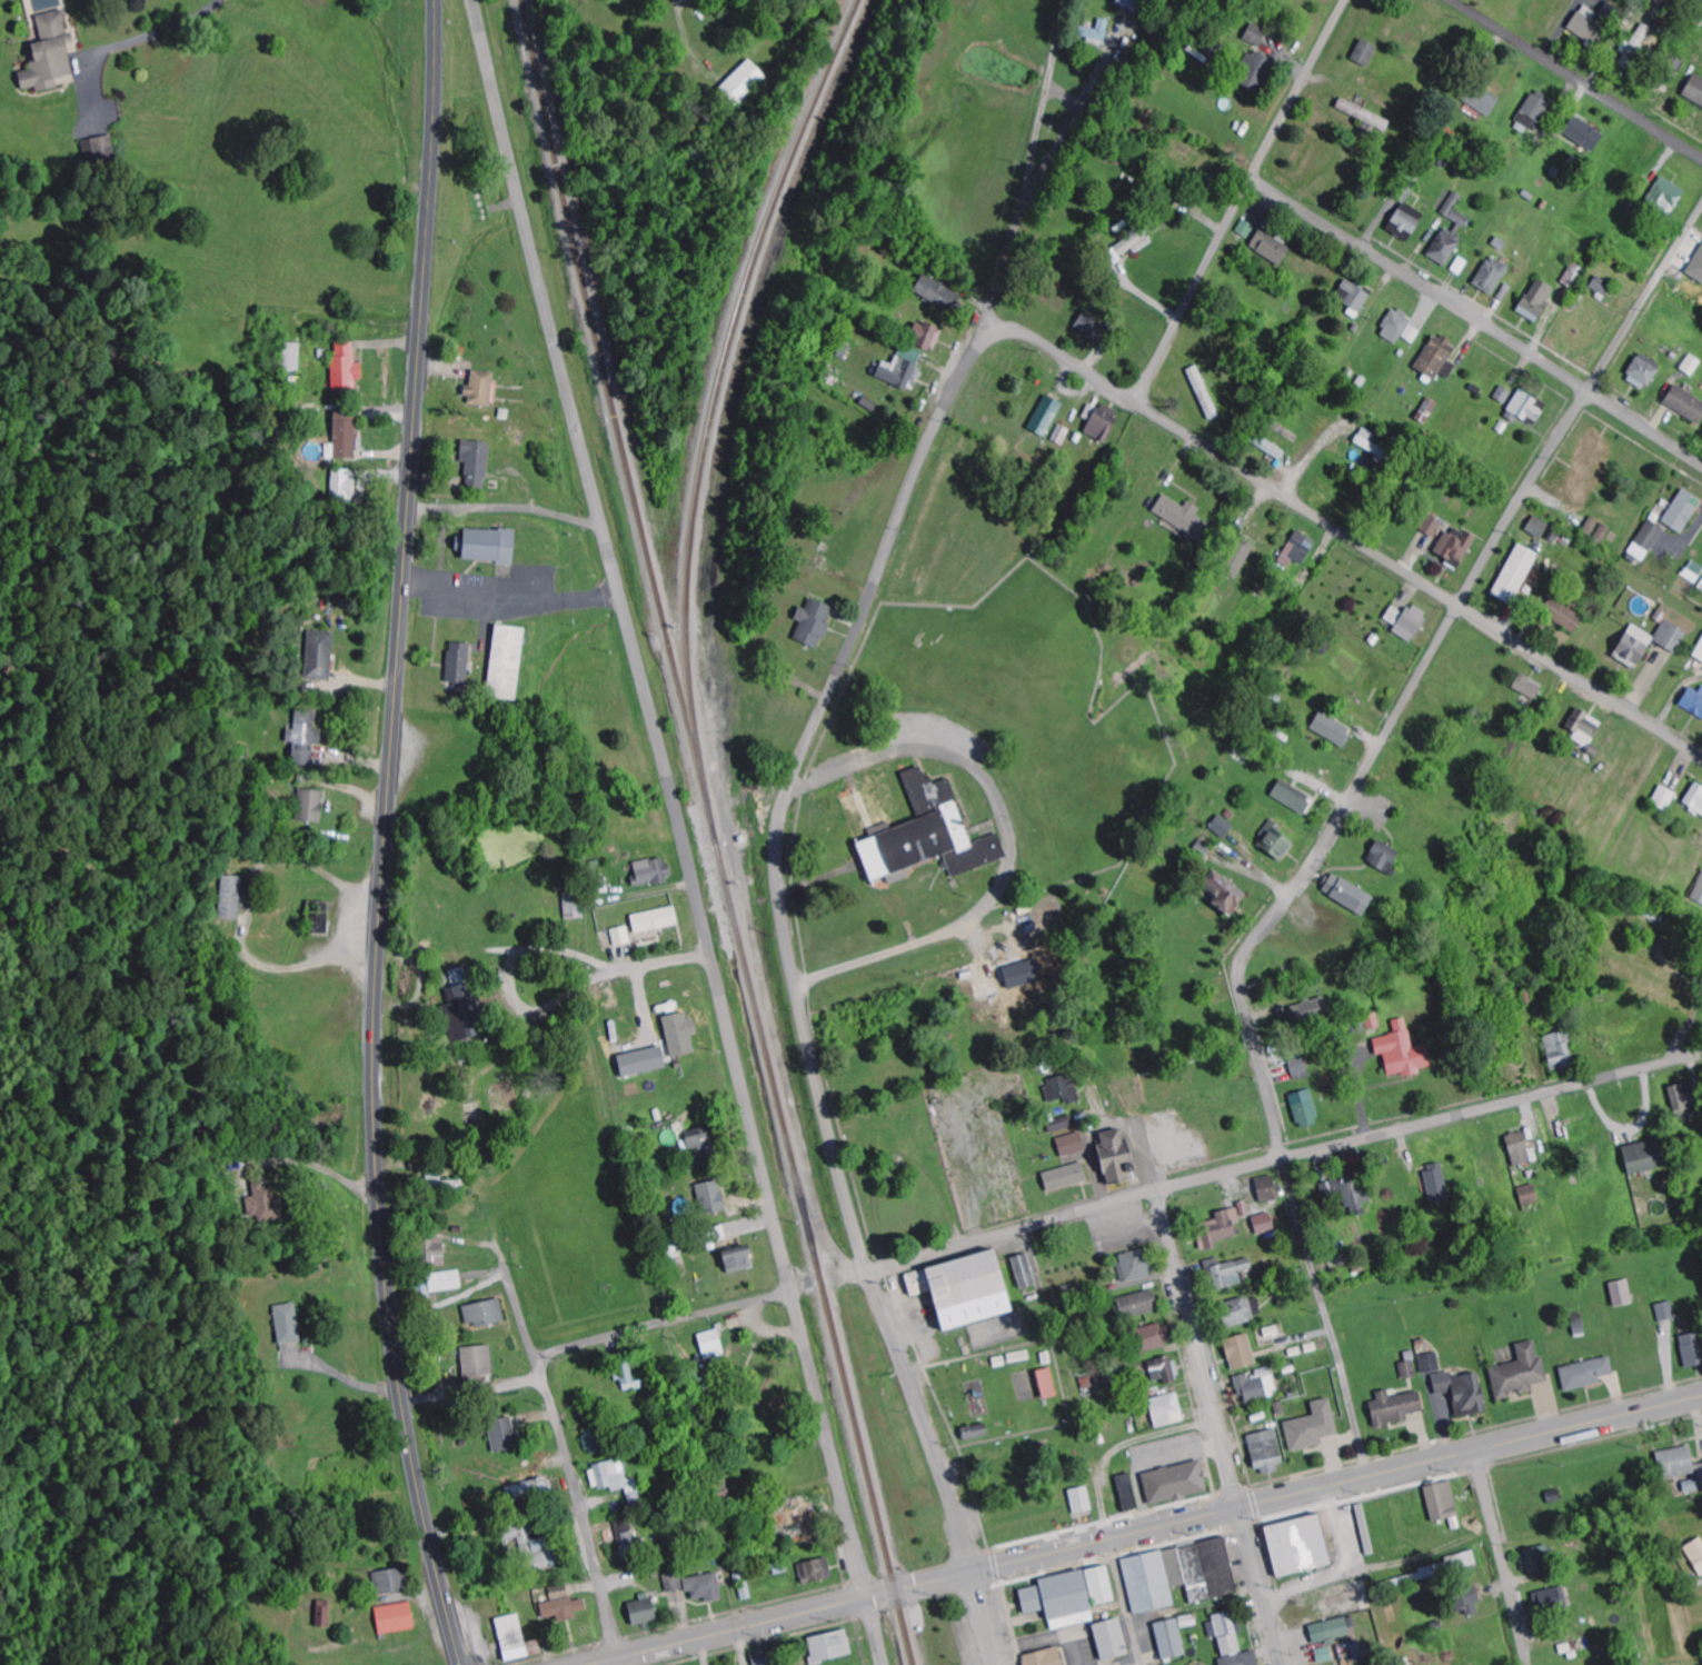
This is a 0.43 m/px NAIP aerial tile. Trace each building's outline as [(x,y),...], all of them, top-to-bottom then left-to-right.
[(1138,14),(1143,0),(1119,0),(1117,5),(1138,14)] [(1594,20),(1599,12),(1584,4),(1570,30),(1599,46),(1608,28),(1594,20)] [(37,15),(43,41),(32,44),(36,66),(18,70),(22,91),(36,88),(37,92),(58,88),(56,79),(74,75),(66,40),(70,39),(64,9),(37,15)] [(1244,41),(1261,48),(1269,30),(1252,23),(1244,41)] [(1353,59),(1370,67),(1379,47),(1363,39),(1353,59)] [(1277,64),(1252,50),(1236,81),(1261,94),(1277,64)] [(738,106),(768,78),(751,59),(720,88),(738,106)] [(1696,74),(1684,95),(1701,106),(1701,77),(1696,74)] [(1491,117),(1501,100),(1472,84),(1462,101),(1491,117)] [(1519,123),(1539,132),(1554,98),(1533,89),(1519,123)] [(1337,109),(1387,131),(1392,121),(1342,98),(1337,109)] [(1566,136),(1595,153),(1606,133),(1577,117),(1566,136)] [(1674,213),(1687,192),(1663,176),(1649,197),(1674,213)] [(1429,256),(1447,267),(1464,239),(1460,237),(1471,218),(1456,210),(1464,196),(1455,191),(1442,213),(1459,223),(1454,232),(1445,227),(1429,256)] [(1426,214),(1404,202),(1388,230),(1410,243),(1426,214)] [(1256,225),(1244,219),(1238,232),(1250,238),(1256,225)] [(1154,242),(1144,226),(1108,249),(1116,262),(1135,250),(1137,253),(1154,242)] [(1250,249),(1283,265),(1292,246),(1260,230),(1250,249)] [(1687,273),(1701,282),(1701,249),(1687,273)] [(1494,296),(1510,267),(1490,256),(1475,285),(1494,296)] [(1574,290),(1588,269),(1576,261),(1562,282),(1574,290)] [(952,311),(960,293),(923,276),(915,294),(952,311)] [(1591,288),(1608,296),(1614,285),(1597,276),(1591,288)] [(1519,312),(1537,323),(1557,289),(1538,278),(1519,312)] [(1358,319),(1373,294),(1347,279),(1336,297),(1352,307),(1348,313),(1358,319)] [(1379,333),(1397,345),(1403,337),(1414,344),(1422,332),(1411,324),(1414,319),(1396,308),(1379,333)] [(1110,324),(1087,310),(1076,326),(1099,341),(1110,324)] [(919,320),(909,342),(935,353),(944,331),(919,320)] [(1449,361),(1458,347),(1437,334),(1415,368),(1436,381),(1441,373),(1450,379),(1457,367),(1449,361)] [(354,340),(336,341),(336,357),(332,357),(333,391),(358,390),(358,380),(364,380),(363,363),(355,364),(354,340)] [(281,343),(281,371),(301,372),(301,343),(281,343)] [(923,352),(902,344),(894,365),(883,361),(877,378),(913,391),(920,369),(917,368),(923,352)] [(1626,379),(1647,392),(1662,366),(1642,353),(1626,379)] [(1701,364),(1701,361),(1692,354),(1682,369),(1693,377),(1701,364)] [(1218,418),(1201,365),(1190,369),(1207,421),(1218,418)] [(494,372),(472,371),(472,388),(467,388),(466,405),(493,406),(494,372)] [(1495,399),(1507,405),(1514,392),(1502,386),(1495,399)] [(1701,423),(1701,398),(1675,386),(1665,407),(1701,423)] [(1541,423),(1548,402),(1518,391),(1510,413),(1528,419),(1528,418),(1541,423)] [(1064,404),(1047,395),(1029,428),(1046,438),(1064,404)] [(1083,418),(1090,421),(1085,434),(1108,443),(1121,412),(1103,405),(1101,409),(1089,404),(1083,418)] [(358,454),(357,413),(335,414),(336,455),(358,454)] [(1355,445),(1386,459),(1389,451),(1372,444),(1377,434),(1363,428),(1355,445)] [(465,478),(472,479),(472,486),(487,487),(490,443),(463,441),(461,463),(466,463),(465,478)] [(356,479),(350,479),(350,470),(334,470),(333,503),(353,503),(353,496),(356,496),(356,479)] [(1691,502),(1696,496),(1685,489),(1663,521),(1683,534),(1700,508),(1691,502)] [(1153,514),(1203,543),(1213,526),(1197,516),(1201,508),(1189,501),(1186,507),(1164,495),(1153,514)] [(1422,532),(1437,538),(1444,522),(1429,515),(1422,532)] [(1542,540),(1551,525),(1536,516),(1527,531),(1542,540)] [(1600,521),(1592,517),(1584,532),(1593,536),(1600,521)] [(1644,563),(1666,530),(1651,520),(1629,552),(1644,563)] [(1616,531),(1605,524),(1596,537),(1607,545),(1616,531)] [(1438,556),(1463,567),(1476,537),(1451,526),(1438,556)] [(516,532),(465,529),(463,561),(515,564),(516,532)] [(1316,541),(1298,531),(1279,562),(1297,573),(1316,541)] [(1539,552),(1517,543),(1495,597),(1517,606),(1539,552)] [(1697,584),(1701,577),(1701,566),(1690,559),(1681,575),(1697,584)] [(1570,607),(1554,597),(1543,613),(1573,633),(1588,611),(1574,602),(1570,607)] [(807,609),(801,607),(796,620),(802,622),(795,640),(818,648),(822,638),(825,639),(836,608),(811,599),(807,609)] [(1413,644),(1431,614),(1413,604),(1407,615),(1393,607),(1386,619),(1398,626),(1394,632),(1413,644)] [(1679,653),(1689,631),(1666,621),(1655,642),(1679,653)] [(1637,670),(1657,637),(1634,624),(1614,657),(1637,670)] [(526,629),(496,625),(488,698),(517,702),(526,629)] [(307,681),(332,681),(334,632),(308,631),(307,681)] [(471,644),(449,643),(448,684),(458,685),(458,693),(470,693),(471,644)] [(1545,685),(1521,674),(1513,691),(1537,703),(1545,685)] [(1691,688),(1680,706),(1701,719),(1701,691),(1700,693),(1691,688)] [(1572,738),(1590,749),(1605,724),(1580,708),(1568,728),(1575,733),(1572,738)] [(322,748),(322,731),(316,731),(317,711),(296,710),(295,730),(288,730),(287,747),(322,748)] [(1346,747),(1354,729),(1320,713),(1312,731),(1346,747)] [(293,766),(313,766),(313,751),(293,750),(293,766)] [(871,881),(946,857),(952,877),(1008,859),(1000,834),(971,844),(951,779),(935,784),(933,777),(926,780),(922,767),(903,773),(916,812),(927,808),(930,818),(858,841),(871,881)] [(1315,799),(1282,779),(1272,797),(1305,817),(1315,799)] [(1701,816),(1701,787),(1695,784),(1684,808),(1701,816)] [(1670,812),(1677,792),(1660,786),(1653,805),(1670,812)] [(323,791),(299,790),(299,823),(322,824),(323,791)] [(1225,839),(1233,827),(1219,817),(1211,829),(1225,839)] [(1261,845),(1280,863),(1295,845),(1276,828),(1261,845)] [(1367,863),(1391,875),(1402,853),(1379,841),(1367,863)] [(633,865),(639,888),(672,878),(667,856),(633,865)] [(1213,906),(1233,918),(1248,893),(1213,871),(1203,887),(1219,897),(1213,906)] [(1323,892),(1364,918),(1376,899),(1335,873),(1323,892)] [(1701,905),(1701,874),(1690,900),(1701,905)] [(219,919),(239,922),(245,878),(225,875),(219,919)] [(564,890),(565,920),(585,919),(584,889),(564,890)] [(632,916),(636,935),(680,926),(676,907),(632,916)] [(616,947),(632,944),(629,927),(612,930),(616,947)] [(1030,969),(1014,973),(1013,969),(999,972),(1000,978),(987,981),(994,1006),(1031,997),(1028,984),(1034,983),(1030,969)] [(452,1043),(484,1036),(479,1013),(484,1012),(482,1001),(475,1002),(471,984),(447,990),(450,1005),(443,1006),(452,1043)] [(1292,1024),(1330,1016),(1326,998),(1289,1006),(1292,1024)] [(672,1059),(696,1054),(692,1036),(699,1035),(695,1019),(688,1021),(686,1013),(664,1018),(672,1059)] [(1381,1027),(1378,1013),(1365,1016),(1369,1031),(1381,1027)] [(1375,1039),(1377,1057),(1386,1056),(1389,1079),(1422,1074),(1422,1069),(1434,1067),(1430,1045),(1412,1048),(1408,1019),(1393,1021),(1395,1036),(1375,1039)] [(1547,1035),(1551,1071),(1575,1068),(1571,1033),(1547,1035)] [(668,1069),(662,1047),(617,1058),(623,1080),(668,1069)] [(1066,1099),(1068,1106),(1081,1102),(1073,1074),(1045,1082),(1051,1103),(1066,1099)] [(1673,1112),(1698,1111),(1696,1084),(1672,1085),(1673,1112)] [(1319,1125),(1313,1090),(1292,1094),(1298,1129),(1319,1125)] [(1077,1133),(1074,1117),(1051,1122),(1055,1138),(1077,1133)] [(717,1157),(712,1127),(693,1131),(694,1139),(681,1141),(683,1152),(707,1148),(709,1158),(717,1157)] [(1108,1185),(1130,1180),(1128,1167),(1131,1167),(1124,1130),(1101,1135),(1104,1150),(1101,1150),(1108,1185)] [(1063,1159),(1087,1152),(1082,1133),(1057,1141),(1063,1159)] [(1515,1168),(1539,1162),(1536,1148),(1529,1150),(1525,1133),(1507,1138),(1515,1168)] [(1624,1149),(1631,1176),(1668,1167),(1661,1139),(1624,1149)] [(1048,1192),(1089,1183),(1085,1164),(1043,1173),(1048,1192)] [(427,1166),(428,1189),(444,1189),(444,1192),(464,1191),(464,1181),(442,1182),(442,1166),(427,1166)] [(1431,1207),(1451,1204),(1445,1166),(1426,1169),(1431,1207)] [(1359,1174),(1321,1185),(1325,1199),(1343,1193),(1348,1209),(1355,1207),(1358,1217),(1370,1214),(1359,1174)] [(1257,1180),(1262,1205),(1279,1201),(1274,1176),(1257,1180)] [(704,1217),(728,1211),(720,1181),(697,1186),(704,1217)] [(264,1187),(263,1183),(253,1185),(255,1199),(254,1199),(257,1222),(280,1220),(277,1186),(264,1187)] [(1540,1204),(1536,1186),(1520,1189),(1524,1207),(1540,1204)] [(1206,1252),(1219,1250),(1217,1242),(1238,1238),(1234,1221),(1250,1218),(1248,1206),(1216,1212),(1218,1223),(1201,1226),(1206,1252)] [(1276,1232),(1273,1214),(1254,1218),(1257,1236),(1276,1232)] [(681,1256),(679,1251),(688,1248),(684,1234),(656,1241),(662,1262),(681,1256)] [(445,1266),(445,1239),(422,1240),(423,1267),(445,1266)] [(729,1276),(756,1269),(750,1246),(723,1253),(729,1276)] [(1117,1257),(1126,1285),(1156,1275),(1147,1248),(1117,1257)] [(943,1334),(1013,1315),(997,1252),(906,1275),(912,1298),(933,1293),(943,1334)] [(1012,1258),(1019,1289),(1035,1285),(1026,1255),(1012,1258)] [(1256,1280),(1251,1258),(1212,1268),(1217,1289),(1256,1280)] [(430,1274),(431,1293),(462,1291),(461,1272),(430,1274)] [(1635,1305),(1629,1281),(1611,1285),(1617,1310),(1635,1305)] [(1123,1320),(1160,1312),(1155,1291),(1118,1298),(1123,1320)] [(1218,1307),(1224,1329),(1264,1319),(1258,1296),(1218,1307)] [(506,1322),(501,1299),(463,1308),(468,1331),(506,1322)] [(1660,1323),(1676,1321),(1673,1303),(1657,1305),(1660,1323)] [(279,1346),(301,1344),(297,1304),(275,1307),(279,1346)] [(1173,1346),(1168,1323),(1135,1331),(1141,1354),(1173,1346)] [(726,1356),(718,1330),(699,1336),(706,1361),(726,1356)] [(1257,1367),(1251,1335),(1226,1340),(1232,1372),(1257,1367)] [(1686,1368),(1701,1366),(1701,1335),(1682,1337),(1686,1368)] [(1491,1369),(1497,1400),(1534,1393),(1533,1387),(1549,1384),(1544,1357),(1540,1358),(1537,1342),(1517,1345),(1521,1364),(1491,1369)] [(493,1379),(492,1347),(463,1348),(464,1380),(493,1379)] [(1424,1375),(1442,1370),(1438,1353),(1419,1357),(1424,1375)] [(1150,1361),(1154,1382),(1165,1380),(1166,1386),(1180,1384),(1174,1356),(1150,1361)] [(1561,1369),(1565,1393),(1603,1385),(1602,1379),(1615,1376),(1611,1359),(1561,1369)] [(1402,1365),(1404,1381),(1418,1378),(1415,1362),(1402,1365)] [(1037,1373),(1045,1401),(1059,1397),(1052,1369),(1037,1373)] [(1437,1396),(1455,1393),(1459,1419),(1488,1415),(1481,1374),(1453,1379),(1452,1373),(1434,1376),(1437,1396)] [(1249,1405),(1279,1397),(1273,1374),(1250,1381),(1249,1374),(1235,1378),(1241,1398),(1246,1397),(1249,1405)] [(1376,1429),(1410,1423),(1409,1416),(1425,1413),(1422,1393),(1392,1398),(1390,1391),(1377,1393),(1379,1402),(1372,1404),(1376,1429)] [(1156,1429),(1186,1422),(1179,1393),(1149,1400),(1156,1429)] [(1312,1403),(1315,1417),(1285,1423),(1291,1453),(1324,1446),(1322,1440),(1339,1436),(1332,1399),(1312,1403)] [(493,1453),(518,1451),(516,1420),(491,1421),(493,1453)] [(965,1442),(990,1436),(987,1424),(962,1429),(965,1442)] [(605,1449),(599,1428),(583,1433),(589,1454),(605,1449)] [(1286,1468),(1276,1430),(1249,1437),(1259,1475),(1286,1468)] [(1697,1474),(1692,1448),(1659,1454),(1664,1480),(1697,1474)] [(628,1480),(624,1459),(589,1467),(594,1490),(612,1486),(613,1492),(627,1489),(632,1510),(643,1507),(637,1478),(628,1480)] [(1150,1506),(1210,1495),(1203,1462),(1144,1474),(1150,1506)] [(1135,1511),(1133,1476),(1121,1476),(1123,1512),(1135,1511)] [(1426,1486),(1434,1523),(1451,1520),(1453,1530),(1462,1528),(1452,1480),(1426,1486)] [(512,1487),(516,1499),(534,1493),(530,1481),(512,1487)] [(1070,1492),(1075,1516),(1094,1512),(1089,1488),(1070,1492)] [(1333,1565),(1322,1513),(1267,1526),(1278,1577),(1333,1565)] [(1685,1547),(1701,1576),(1701,1537),(1685,1547)] [(1123,1558),(1134,1615),(1176,1606),(1172,1588),(1188,1585),(1191,1603),(1238,1594),(1227,1538),(1123,1558)] [(1524,1573),(1546,1570),(1543,1548),(1520,1551),(1524,1573)] [(834,1576),(828,1556),(799,1564),(805,1585),(834,1576)] [(1117,1601),(1108,1565),(1087,1570),(1095,1606),(1117,1601)] [(376,1593),(405,1592),(404,1570),(375,1571),(376,1593)] [(1040,1579),(1041,1586),(1021,1590),(1026,1615),(1048,1611),(1052,1630),(1096,1621),(1086,1570),(1040,1579)] [(683,1578),(683,1572),(665,1574),(668,1593),(692,1589),(694,1600),(706,1598),(706,1601),(722,1599),(719,1574),(683,1578)] [(550,1588),(553,1602),(545,1603),(548,1621),(577,1615),(576,1611),(587,1609),(585,1599),(571,1602),(568,1585),(550,1588)] [(1460,1615),(1479,1611),(1477,1604),(1482,1603),(1478,1585),(1455,1590),(1460,1615)] [(640,1595),(641,1600),(629,1603),(634,1626),(658,1621),(651,1592),(640,1595)] [(380,1634),(415,1630),(413,1603),(377,1606),(380,1634)] [(330,1627),(330,1607),(317,1607),(317,1627),(330,1627)] [(1256,1650),(1244,1653),(1239,1630),(1237,1630),(1233,1613),(1208,1618),(1212,1639),(1219,1637),(1224,1658),(1220,1659),(1221,1664),(1259,1664),(1256,1650)] [(542,1654),(540,1640),(525,1643),(519,1614),(496,1618),(505,1662),(542,1654)] [(1355,1616),(1310,1625),(1314,1644),(1328,1642),(1352,1638),(1350,1628),(1357,1627),(1355,1616)] [(1103,1661),(1130,1654),(1121,1618),(1093,1625),(1103,1661)] [(1163,1660),(1187,1655),(1178,1618),(1155,1624),(1163,1660)] [(854,1655),(848,1629),(807,1639),(814,1664),(854,1655)] [(1025,1664),(1065,1664),(1059,1647),(1023,1657),(1025,1664)] [(1320,1664),(1334,1661),(1331,1647),(1317,1650),(1320,1664)] [(772,1652),(754,1655),(755,1664),(774,1664),(772,1652)]
